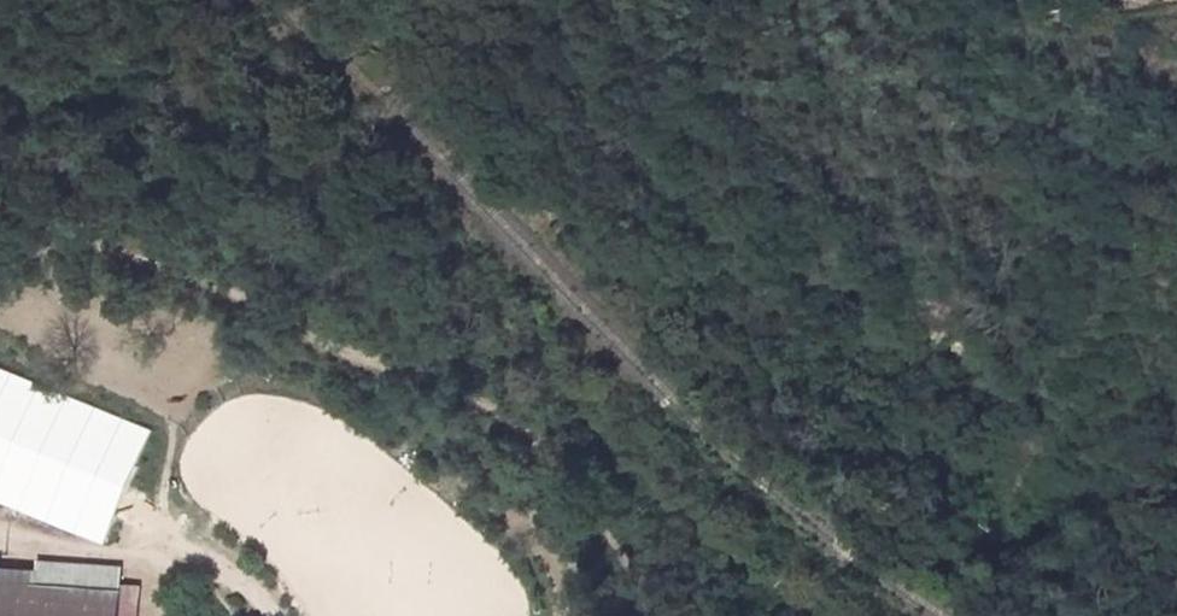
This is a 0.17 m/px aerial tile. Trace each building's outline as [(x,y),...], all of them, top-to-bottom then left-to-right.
[(108,544),(152,430),(0,370),(0,500),(108,544)] [(5,571),(4,585),(37,590),(37,573),(5,571)] [(0,585),(0,615),(125,615),(126,595),(37,590),(4,585),(0,585)]
